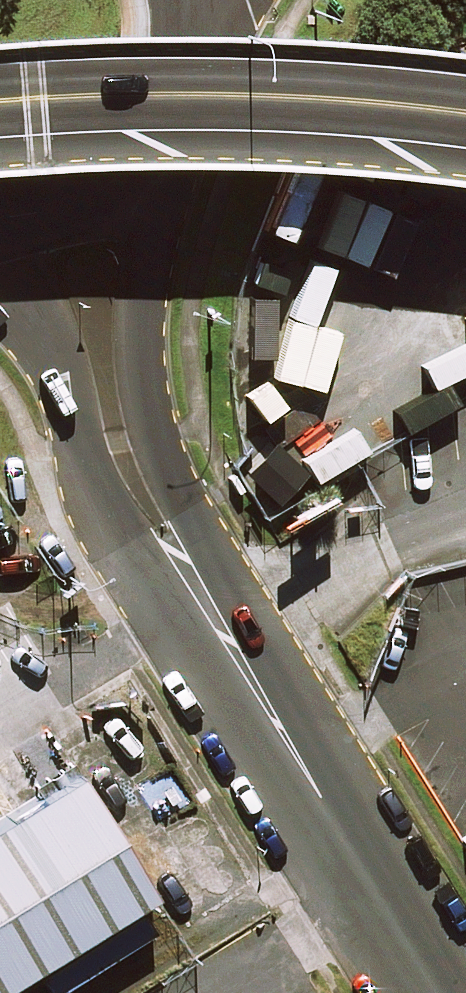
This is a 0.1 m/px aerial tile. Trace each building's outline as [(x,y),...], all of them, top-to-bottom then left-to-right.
[(465,319),(465,250),(436,268),(465,319)] [(76,756),(0,802),(0,972),(152,880),(76,756)]
